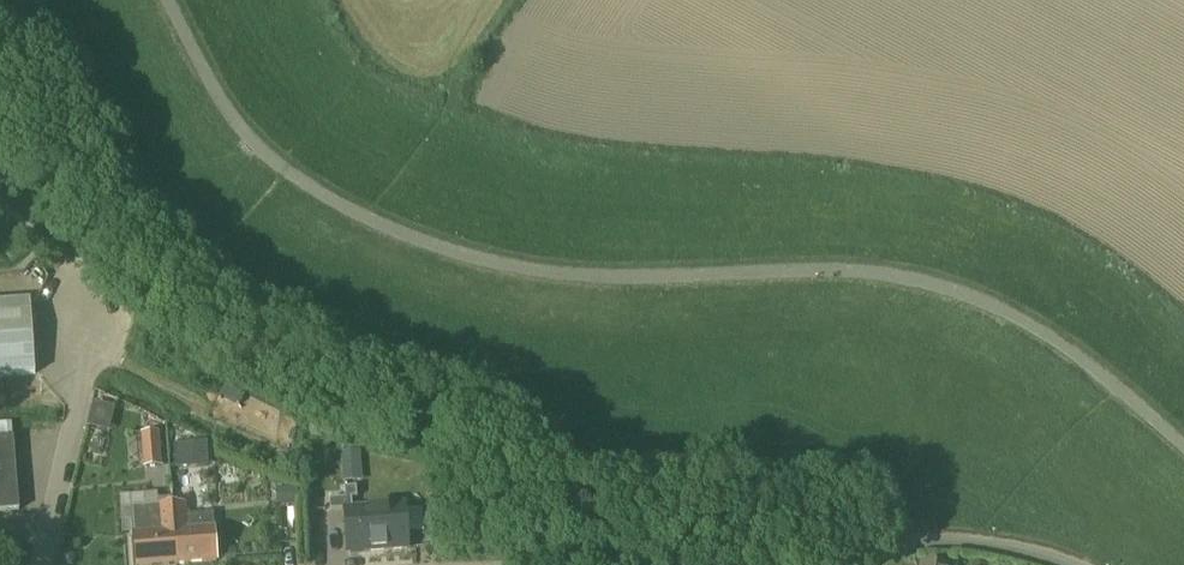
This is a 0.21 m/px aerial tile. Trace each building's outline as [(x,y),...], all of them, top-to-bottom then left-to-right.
[(36,374),(31,302),(0,304),(0,376),(36,374)] [(0,426),(0,439),(14,438),(13,425),(0,426)] [(160,433),(143,435),(145,467),(163,466),(160,433)] [(20,511),(14,438),(0,439),(0,513),(20,511)] [(175,442),(176,467),(209,465),(208,440),(175,442)] [(344,453),(344,480),(363,479),(362,452),(344,453)] [(299,486),(277,487),(277,503),(299,502),(299,486)] [(342,504),(326,506),(327,516),(340,515),(344,560),(405,555),(401,510),(349,514),(348,504),(353,504),(352,493),(341,494),(342,504)] [(172,506),(177,564),(184,564),(217,562),(214,514),(186,516),(185,505),(172,506)] [(132,509),(134,534),(136,564),(177,564),(172,506),(160,507),(132,509)] [(62,564),(64,564),(72,564),(73,557),(64,555),(62,564)]
